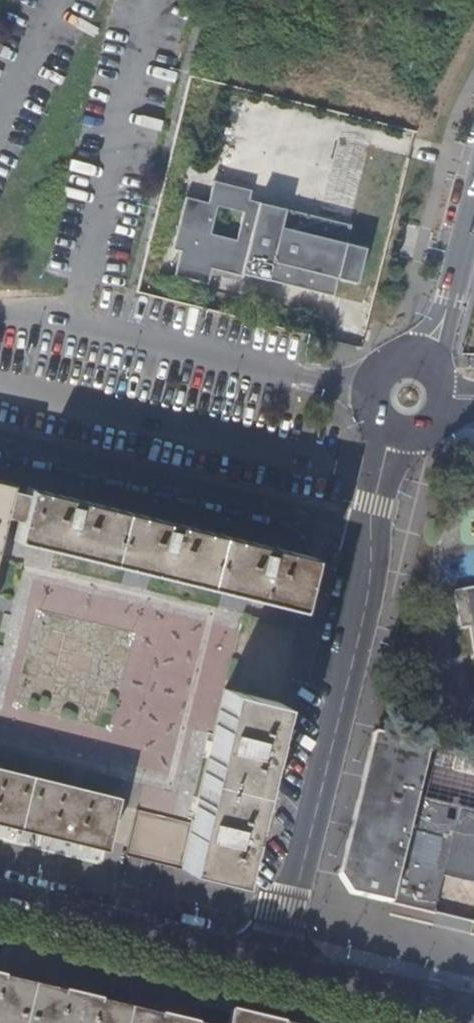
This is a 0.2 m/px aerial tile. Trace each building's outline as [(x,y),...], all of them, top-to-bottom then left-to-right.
[(242,177),(255,131),(227,123),(214,169),(242,177)] [(320,206),(351,214),(369,145),(338,137),(320,206)] [(345,247),(349,229),(246,203),(248,194),(209,184),(204,204),(184,199),(171,253),(180,255),(174,279),(207,288),(211,272),(211,269),(239,276),(331,299),(335,282),(354,287),(363,251),(345,247)] [(239,276),(211,269),(211,272),(239,279),(239,276)] [(0,479),(0,487),(12,490),(13,488),(13,483),(0,479)] [(6,516),(19,519),(14,539),(295,608),(308,556),(28,486),(27,491),(13,488),(12,490),(0,487),(0,539),(6,516)] [(300,609),(313,557),(308,556),(295,608),(300,609)] [(110,563),(106,577),(145,587),(149,574),(110,563)] [(458,588),(467,635),(473,634),(473,586),(458,588)] [(234,876),(278,701),(224,688),(181,862),(234,876)] [(308,749),(311,731),(279,725),(276,743),(308,749)] [(416,796),(421,777),(423,777),(425,767),(423,766),(424,760),(473,773),(473,757),(393,737),(374,731),(373,736),(366,765),(339,874),(349,891),(391,903),(398,873),(408,829),(416,796)] [(119,798),(0,769),(0,823),(106,850),(119,798)] [(458,806),(454,821),(445,819),(448,804),(416,796),(408,829),(398,873),(391,903),(433,913),(443,872),(473,880),(473,810),(458,806)] [(234,876),(181,862),(179,868),(232,881),(234,876)] [(96,1010),(97,1003),(98,1002),(62,993),(62,995),(60,1001),(1,986),(3,981),(3,980),(0,979),(0,1022),(150,1022),(96,1010)] [(62,995),(28,988),(3,981),(1,986),(60,1001),(62,995)] [(129,1011),(97,1003),(96,1010),(150,1022),(158,1022),(159,1018),(129,1011)] [(230,1013),(227,1022),(270,1022),(230,1013)]
